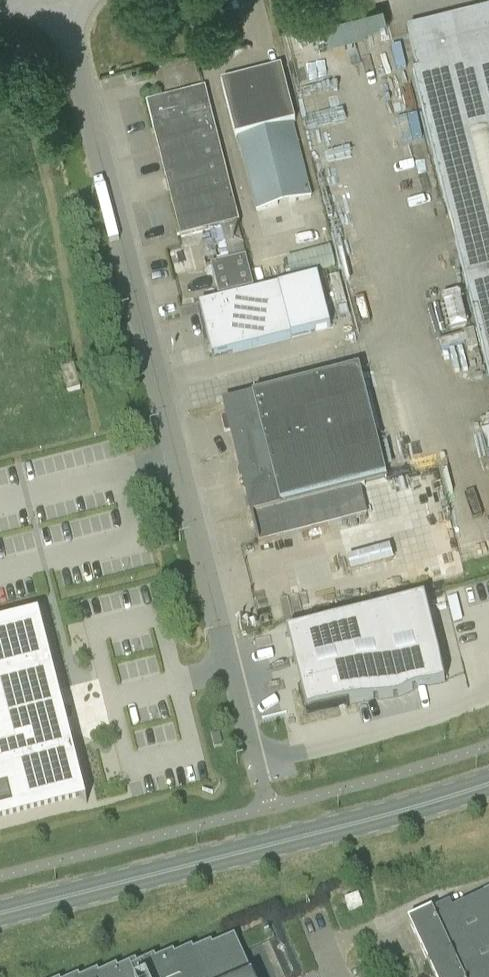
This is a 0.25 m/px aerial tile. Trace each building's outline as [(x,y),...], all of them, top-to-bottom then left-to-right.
[(330,43),(388,28),(383,8),(325,23),(330,43)] [(485,18),(408,37),(418,76),(415,77),(488,373),(488,14),(484,16),(485,18)] [(328,83),(313,31),(284,40),(299,92),(328,83)] [(236,139),(238,138),(257,212),(311,198),(292,125),(296,124),(282,69),(222,84),(236,139)] [(147,103),(181,238),(221,227),(230,262),(210,267),(218,298),(254,288),(238,223),(240,223),(206,88),(178,95),(147,103)] [(226,252),(223,238),(170,248),(175,273),(205,268),(203,257),(226,252)] [(330,329),(318,278),(278,288),(199,308),(213,359),(291,339),(330,329)] [(224,405),(258,543),(387,511),(392,533),(343,545),(351,574),(397,563),(403,586),(435,578),(429,553),(424,555),(412,505),(417,503),(410,474),(386,480),(359,371),(224,405)] [(425,600),(287,634),(302,692),(299,693),(299,695),(302,694),(307,714),(332,708),(346,704),(347,707),(349,707),(348,704),(357,702),(424,685),(445,680),(443,674),(425,600)] [(85,796),(41,624),(0,635),(0,817),(85,796)] [(340,888),(343,894),(350,892),(347,885),(340,887),(340,888)] [(453,909),(435,917),(432,911),(408,922),(434,976),(488,976),(488,892),(453,909)] [(363,906),(358,895),(345,900),(349,911),(363,906)] [(244,957),(243,957),(235,938),(213,948),(211,945),(194,952),(192,949),(175,957),(174,954),(156,962),(155,959),(137,967),(136,963),(118,971),(117,968),(99,976),(98,973),(88,976),(253,976),(244,957)]
